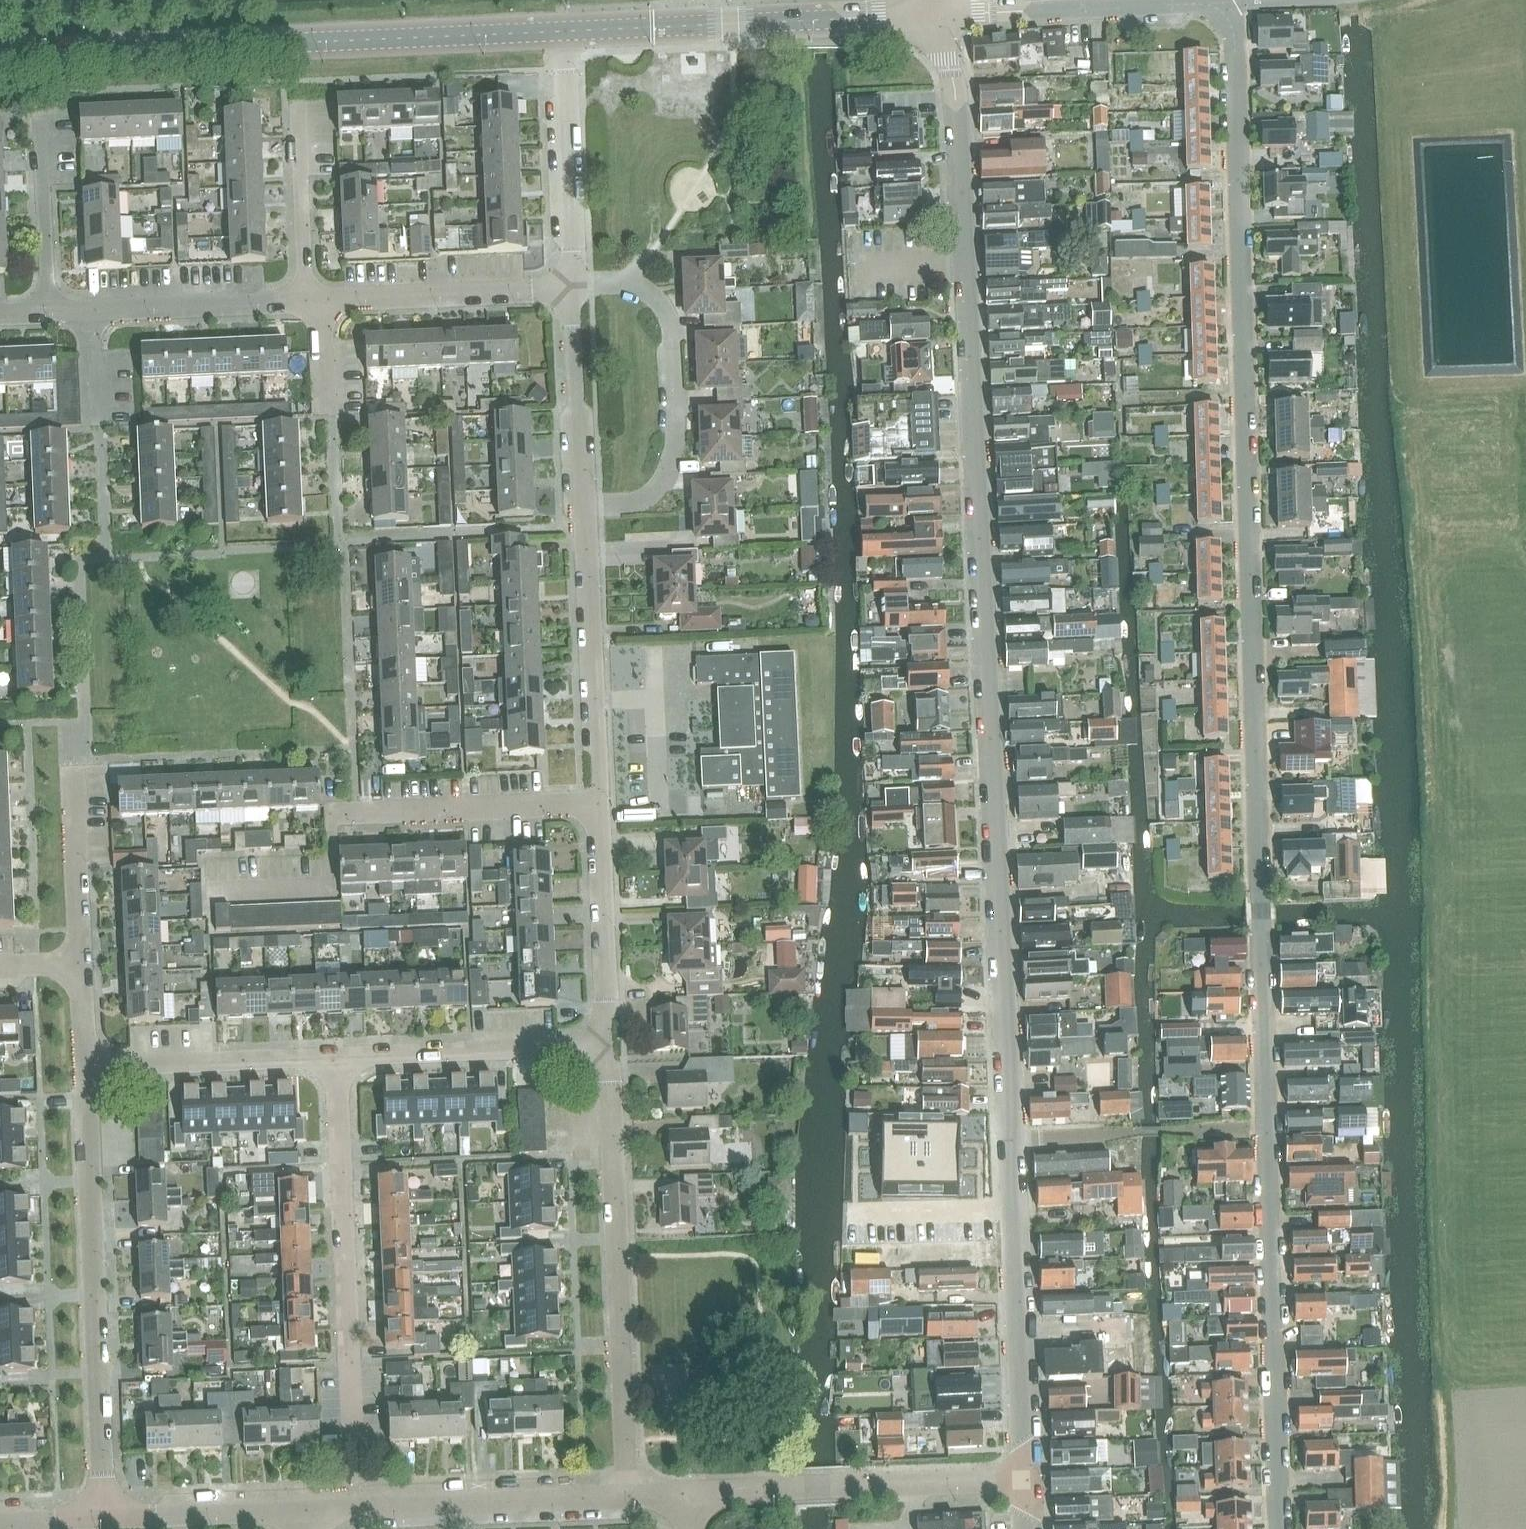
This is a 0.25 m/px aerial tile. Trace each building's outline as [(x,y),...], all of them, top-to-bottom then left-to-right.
[(1259,49),(1290,48),(1290,57),(1310,56),(1310,46),(1308,46),(1307,35),(1290,36),(1289,22),(1258,23),(1259,49)] [(1019,48),(1043,46),(1046,46),(1049,71),(1067,69),(1064,30),(1017,35),(1017,37),(971,41),(973,64),(1020,59),(1019,48)] [(1092,45),(1093,75),(1109,74),(1108,44),(1092,45)] [(1176,82),(1184,82),(1184,84),(1207,83),(1206,54),(1184,55),(1184,68),(1176,68),(1176,82)] [(1292,65),(1260,66),(1260,89),(1277,88),(1277,96),(1302,95),(1302,87),(1326,87),(1325,58),(1301,59),(1301,68),(1292,68),(1292,65)] [(1128,76),(1129,86),(1141,85),(1140,76),(1128,76)] [(1184,84),(1185,113),(1208,112),(1207,83),(1184,84)] [(1036,90),(1021,90),(1020,85),(979,87),(979,90),(977,92),(977,99),(979,101),(980,110),(1021,108),(1021,105),(1036,104),(1036,90)] [(1141,85),(1129,86),(1129,96),(1141,95),(1141,85)] [(413,130),(413,141),(439,140),(437,94),(412,95),(413,130)] [(389,131),(413,130),(412,95),(387,96),(389,131)] [(364,132),(389,131),(387,96),(362,98),(364,132)] [(253,112),(252,97),(224,98),(225,113),(224,113),(225,129),(213,130),(213,139),(225,139),(259,137),(258,112),(253,112)] [(338,133),(364,132),(362,98),(337,99),(338,133)] [(881,118),(880,104),(880,98),(847,100),(848,120),(867,119),(868,134),(876,134),(878,155),(918,152),(918,148),(922,147),(921,131),(917,131),(916,116),(881,118)] [(481,102),(482,128),(516,126),(515,101),(481,102)] [(180,105),(154,107),(156,141),(181,140),(180,105)] [(154,107),(130,108),(131,142),(156,141),(154,107)] [(1024,131),(1024,123),(1053,121),(1052,107),(1024,109),(980,112),(980,116),(978,118),(978,123),(980,124),(981,134),(1024,131)] [(130,108),(105,109),(106,143),(131,142),(130,108)] [(1095,127),(1108,127),(1106,108),(1094,109),(1095,127)] [(106,143),(105,109),(79,110),(81,144),(106,143)] [(1185,113),(1186,141),(1208,141),(1208,112),(1185,113)] [(1292,114),(1292,122),(1278,122),(1278,126),(1262,127),(1262,149),(1294,148),(1293,139),(1305,138),(1305,143),(1329,142),(1328,114),(1305,115),(1305,114),(1292,114)] [(455,129),(454,117),(443,118),(444,129),(455,129)] [(482,128),(483,152),(517,151),(516,126),(482,128)] [(197,140),(197,128),(186,128),(186,141),(197,140)] [(444,129),(444,143),(455,142),(455,129),(444,129)] [(1092,132),(1091,152),(1104,152),(1105,132),(1092,132)] [(1130,133),(1130,143),(1142,143),(1142,133),(1130,133)] [(225,139),(226,164),(261,162),(259,137),(225,139)] [(186,141),(187,154),(198,153),(197,140),(186,141)] [(980,153),(981,180),(1045,177),(1044,140),(1010,142),(1010,152),(980,153)] [(1208,141),(1186,141),(1187,171),(1209,170),(1208,141)] [(1142,143),(1130,143),(1131,153),(1143,153),(1142,143)] [(483,152),(484,177),(518,176),(517,151),(483,152)] [(855,169),(869,169),(871,166),(870,155),(842,157),(843,174),(855,173),(855,169)] [(1317,157),(1317,169),(1345,170),(1345,158),(1317,157)] [(226,164),(227,188),(262,187),(261,162),(226,164)] [(415,175),(429,175),(428,163),(415,164),(415,175)] [(925,178),(924,169),(922,167),(919,167),(919,163),(876,166),(877,187),(920,184),(920,180),(923,180),(925,178)] [(415,164),(402,164),(403,176),(415,175),(415,164)] [(366,177),(379,177),(378,165),(365,166),(366,177)] [(365,166),(353,167),(354,178),(366,177),(365,166)] [(458,178),(458,166),(446,166),(446,179),(458,178)] [(1302,170),(1302,182),(1326,182),(1326,170),(1302,170)] [(158,186),(170,185),(170,174),(158,175),(158,186)] [(158,175),(144,175),(145,187),(158,186),(158,175)] [(1110,175),(1095,176),(1096,198),(1111,198),(1110,175)] [(108,188),(121,188),(120,176),(108,177),(108,188)] [(484,177),(485,202),(519,200),(518,176),(484,177)] [(108,177),(95,178),(95,189),(108,188),(108,177)] [(199,190),(199,177),(188,178),(189,190),(199,190)] [(446,179),(446,192),(458,192),(458,178),(446,179)] [(1303,200),(1299,200),(1298,183),(1286,183),(1286,178),(1263,178),(1264,209),(1274,209),(1274,219),(1304,218),(1303,200)] [(416,179),(416,193),(428,193),(427,179),(416,179)] [(341,183),(342,208),(376,207),(375,181),(341,183)] [(1014,206),(1044,205),(1043,183),(1013,184),(981,186),(982,208),(1014,206)] [(227,188),(229,213),(263,212),(262,187),(227,188)] [(843,216),(856,215),(854,188),(842,189),(843,216)] [(920,188),(874,191),(876,213),(883,212),(884,224),(922,222),(921,200),(920,188)] [(1112,189),(1113,197),(1146,196),(1146,188),(1112,189)] [(160,190),(161,204),(171,203),(171,190),(160,190)] [(189,190),(189,203),(200,203),(199,190),(189,190)] [(1185,190),(1186,220),(1209,219),(1208,190),(1185,190)] [(83,194),(84,219),(119,218),(117,192),(83,194)] [(1172,218),(1182,219),(1184,193),(1173,193),(1172,218)] [(485,202),(486,227),(520,225),(519,200),(485,202)] [(1097,205),(1098,229),(1111,228),(1111,204),(1097,205)] [(342,208),(343,233),(377,232),(376,207),(342,208)] [(982,210),(984,232),(1017,230),(1017,227),(1020,227),(1022,225),(1023,222),(1052,221),(1051,207),(1040,207),(1016,207),(1016,208),(982,210)] [(1132,212),(1133,221),(1145,221),(1144,211),(1132,212)] [(229,213),(230,238),(264,237),(263,212),(229,213)] [(429,229),(429,216),(418,217),(418,230),(429,229)] [(445,229),(445,216),(434,217),(434,229),(445,229)] [(84,219),(86,244),(120,242),(119,218),(84,219)] [(1170,235),(1187,234),(1187,249),(1210,249),(1209,219),(1186,220),(1170,221),(1170,235)] [(1145,221),(1133,221),(1133,231),(1145,231),(1145,221)] [(1298,234),(1265,235),(1266,259),(1282,258),(1283,277),(1299,277),(1298,258),(1313,257),(1317,253),(1316,236),(1328,236),(1328,223),(1297,224),(1298,234)] [(520,225),(486,227),(476,227),(477,253),(522,251),(520,225)] [(188,240),(188,227),(177,228),(177,240),(188,240)] [(173,240),(172,228),(161,228),(162,241),(173,240)] [(429,229),(418,230),(410,230),(411,255),(430,254),(429,229)] [(434,229),(435,242),(446,241),(445,229),(434,229)] [(389,255),(388,233),(377,234),(377,232),(343,233),(344,259),(378,257),(378,256),(389,255)] [(1062,233),(1045,234),(1046,250),(1063,249),(1062,233)] [(1045,234),(984,237),(986,279),(1018,278),(1017,274),(1027,274),(1032,268),(1031,251),(1046,250),(1045,234)] [(264,237),(230,238),(231,263),(265,262),(264,237)] [(173,240),(162,241),(145,241),(146,254),(173,253),(173,240)] [(177,240),(178,262),(189,262),(188,240),(177,240)] [(86,244),(87,269),(131,267),(130,242),(120,242),(86,244)] [(1148,242),(1111,243),(1111,260),(1148,259),(1148,242)] [(1177,257),(1178,246),(1153,244),(1153,255),(1177,257)] [(719,247),(720,260),(749,259),(748,246),(719,247)] [(721,289),(721,290),(735,289),(735,280),(720,281),(720,264),(702,265),(698,262),(690,262),(687,266),(685,266),(686,291),(721,289)] [(1190,269),(1191,298),(1213,298),(1212,268),(1190,269)] [(1113,305),(1112,280),(1101,281),(1102,304),(1102,305),(1109,304),(1109,305),(1113,305)] [(1068,291),(1068,289),(1068,282),(986,286),(987,306),(1046,303),(1045,292),(1068,291)] [(1292,300),(1267,301),(1268,329),(1322,327),(1321,286),(1292,286),(1292,300)] [(704,328),(714,327),(742,326),(741,304),(721,304),(721,290),(721,289),(686,291),(686,292),(683,296),(683,304),(687,307),(687,316),(703,315),(704,328)] [(1137,294),(1137,304),(1149,303),(1149,294),(1137,294)] [(1191,298),(1192,327),(1214,326),(1213,298),(1191,298)] [(1149,303),(1137,304),(1138,313),(1150,313),(1149,303)] [(1090,305),(1091,328),(1092,328),(1093,332),(1110,331),(1109,305),(1109,304),(1102,305),(1102,304),(1090,305)] [(847,308),(847,316),(876,314),(875,306),(847,308)] [(989,333),(1022,331),(1044,330),(1044,323),(1071,322),(1071,307),(1047,308),(987,311),(989,333)] [(861,344),(881,342),(929,339),(927,318),(889,320),(889,325),(860,326),(861,344)] [(756,325),(742,326),(714,327),(715,339),(698,340),(699,349),(695,352),(696,360),(699,363),(699,365),(734,363),(733,339),(757,338),(756,325)] [(1192,327),(1193,356),(1215,355),(1214,326),(1192,327)] [(1093,332),(1093,335),(1089,335),(1090,349),(1098,348),(1099,360),(1103,360),(1112,360),(1110,331),(1093,332)] [(515,332),(490,333),(491,367),(517,366),(515,332)] [(1132,332),(1114,333),(1114,350),(1133,349),(1132,332)] [(490,333),(465,334),(466,368),(491,367),(490,333)] [(465,334),(440,335),(442,369),(466,368),(465,334)] [(440,335),(415,336),(417,370),(442,369),(440,335)] [(1052,335),(1043,336),(989,338),(990,360),(1023,358),(1023,349),(1052,347),(1052,335)] [(417,381),(417,370),(415,336),(391,337),(392,371),(393,382),(417,381)] [(392,371),(391,337),(366,337),(367,373),(392,371)] [(1293,355),(1269,355),(1270,383),(1310,382),(1309,354),(1323,354),(1322,339),(1293,339),(1293,355)] [(286,342),(261,343),(263,377),(287,376),(286,342)] [(261,343),(237,344),(239,378),(263,377),(261,343)] [(237,344),(213,345),(215,379),(239,378),(237,344)] [(213,345),(189,346),(190,380),(215,379),(213,345)] [(908,347),(891,349),(894,385),(910,384),(931,382),(929,345),(908,347)] [(189,346),(165,347),(166,381),(190,380),(189,346)] [(166,381),(165,347),(141,348),(142,382),(166,381)] [(1139,347),(1139,357),(1151,357),(1151,347),(1139,347)] [(29,352),(30,387),(55,386),(54,351),(29,352)] [(5,353),(7,388),(30,387),(29,352),(5,353)] [(1215,355),(1193,356),(1193,385),(1216,384),(1215,355)] [(1151,357),(1139,357),(1139,367),(1151,366),(1151,357)] [(56,360),(56,372),(79,371),(78,359),(56,360)] [(1103,360),(1104,384),(1115,383),(1114,360),(1112,360),(1103,360)] [(1035,384),(1035,374),(1047,373),(1047,384),(1065,383),(1064,362),(990,366),(991,386),(1035,384)] [(717,389),(717,401),(743,400),(751,400),(751,386),(743,386),(742,378),(735,378),(734,363),(699,365),(699,366),(696,370),(696,377),(700,380),(700,389),(717,389)] [(56,372),(57,383),(79,382),(79,371),(56,372)] [(57,383),(57,394),(80,393),(79,382),(57,383)] [(1082,401),(1082,385),(1055,386),(1056,402),(1082,401)] [(1049,388),(992,391),(993,417),(1030,415),(1030,410),(1033,411),(1038,401),(1050,400),(1049,388)] [(57,394),(58,405),(80,404),(80,393),(57,394)] [(859,427),(855,427),(854,427),(855,463),(901,460),(901,456),(936,454),(934,414),(933,397),(888,399),(857,401),(858,423),(859,427)] [(493,401),(493,412),(506,411),(505,400),(493,401)] [(702,437),(702,439),(738,437),(737,422),(744,422),(743,400),(717,401),(718,413),(701,414),(702,423),(699,426),(699,434),(702,437)] [(493,412),(493,401),(480,401),(481,412),(493,412)] [(456,413),(456,402),(443,403),(444,414),(456,413)] [(444,414),(443,403),(431,403),(431,414),(444,414)] [(58,405),(58,416),(81,414),(80,404),(58,405)] [(407,415),(406,404),(393,405),(394,416),(407,415)] [(1276,432),(1324,431),(1323,418),(1312,418),(1312,422),(1307,422),(1307,404),(1275,405),(1276,432)] [(280,418),(280,405),(264,406),(265,418),(280,418)] [(394,416),(393,405),(381,405),(382,417),(394,416)] [(256,419),(255,406),(240,407),(241,420),(256,419)] [(232,420),(231,407),(216,408),(217,421),(232,420)] [(208,421),(207,408),(192,409),(192,422),(208,421)] [(1194,409),(1195,438),(1217,437),(1217,408),(1194,409)] [(184,422),(183,409),(168,410),(168,423),(184,422)] [(144,411),(144,412),(145,424),(160,423),(159,411),(144,411)] [(495,415),(496,440),(530,439),(529,413),(495,415)] [(81,414),(58,416),(59,427),(81,426),(81,414)] [(1113,414),(1093,416),(1094,423),(1100,423),(1101,440),(1115,439),(1113,414)] [(32,416),(32,429),(48,428),(47,415),(32,416)] [(1139,415),(1139,424),(1157,425),(1157,416),(1139,415)] [(8,417),(8,430),(24,429),(23,416),(8,417)] [(470,428),(486,427),(486,417),(469,418),(470,428)] [(369,420),(370,446),(404,444),(403,419),(369,420)] [(1048,419),(993,422),(995,442),(1029,440),(1029,445),(1050,444),(1048,419)] [(818,422),(805,423),(805,435),(819,434),(818,422)] [(263,427),(264,451),(298,450),(297,425),(263,427)] [(223,444),(236,444),(235,428),(222,429),(223,444)] [(1155,429),(1155,438),(1168,438),(1167,428),(1155,429)] [(138,432),(139,456),(172,455),(171,430),(138,432)] [(452,442),(463,442),(463,431),(452,431),(452,442)] [(1324,431),(1276,432),(1276,459),(1308,458),(1308,440),(1313,440),(1313,444),(1324,444),(1324,431)] [(447,432),(436,432),(437,443),(447,443),(447,432)] [(31,435),(32,460),(67,459),(66,434),(31,435)] [(720,463),(720,474),(737,474),(737,475),(747,474),(746,460),(739,461),(738,437),(702,439),(703,440),(699,444),(700,451),(703,455),(704,464),(720,463)] [(1195,438),(1196,466),(1218,466),(1217,437),(1195,438)] [(215,438),(201,438),(202,454),(215,453),(215,438)] [(1168,438),(1155,438),(1156,448),(1168,448),(1168,438)] [(496,440),(497,465),(531,464),(530,439),(496,440)] [(463,442),(452,442),(453,456),(464,456),(463,442)] [(465,452),(488,452),(488,442),(465,442),(465,452)] [(448,457),(447,443),(437,443),(437,457),(448,457)] [(370,446),(371,471),(406,469),(404,444),(370,446)] [(1038,499),(1057,498),(1054,444),(1050,444),(1029,445),(995,447),(998,497),(998,502),(1038,499)] [(264,451),(265,475),(299,474),(298,450),(264,451)] [(224,468),(237,468),(236,452),(223,453),(224,468)] [(139,456),(140,481),(174,479),(172,455),(139,456)] [(32,460),(33,484),(68,483),(67,459),(32,460)] [(203,478),(216,477),(216,462),(202,463),(203,478)] [(497,465),(498,490),(532,488),(531,464),(497,465)] [(884,466),(874,467),(876,489),(885,488),(937,485),(937,486),(938,486),(937,464),(884,466)] [(1346,465),(1316,466),(1317,478),(1346,477),(1346,465)] [(1196,466),(1197,495),(1219,494),(1218,466),(1196,466)] [(371,471),(372,496),(407,494),(406,469),(371,471)] [(412,479),(431,479),(430,470),(411,471),(412,479)] [(1066,495),(1084,494),(1083,472),(1066,472),(1066,495)] [(816,473),(800,474),(801,509),(818,508),(816,473)] [(1095,474),(1096,492),(1116,491),(1116,473),(1095,474)] [(265,475),(266,500),(300,498),(299,474),(265,475)] [(696,512),(696,513),(731,511),(730,488),(737,488),(737,475),(737,474),(720,474),(710,475),(711,487),(695,488),(695,497),(692,501),(692,508),(696,512)] [(1278,502),(1326,500),(1326,487),(1314,488),(1314,492),(1310,492),(1309,474),(1277,475),(1278,502)] [(225,493),(238,492),(237,477),(224,477),(225,493)] [(140,481),(141,505),(175,504),(174,479),(140,481)] [(439,493),(450,492),(449,481),(438,481),(439,493)] [(455,492),(465,491),(465,481),(454,481),(455,492)] [(33,484),(34,508),(69,507),(68,483),(33,484)] [(1157,487),(1157,496),(1169,496),(1169,486),(1157,487)] [(204,502),(217,502),(217,487),(203,487),(204,502)] [(532,488),(498,490),(499,515),(533,514),(532,488)] [(465,491),(455,492),(455,506),(466,505),(465,491)] [(450,492),(439,493),(439,507),(450,507),(450,492)] [(865,502),(866,519),(939,515),(938,492),(904,493),(904,499),(865,502)] [(407,494),(372,496),(374,521),(408,519),(407,494)] [(1219,494),(1197,495),(1198,524),(1220,523),(1219,494)] [(1169,496),(1157,496),(1157,506),(1169,506),(1169,496)] [(300,498),(266,500),(267,524),(301,522),(300,498)] [(1059,521),(1057,498),(1038,499),(998,502),(999,502),(998,502),(999,524),(1059,521)] [(1112,498),(1103,499),(1103,509),(1115,509),(1114,498),(1112,498)] [(1326,500),(1278,502),(1278,528),(1310,527),(1310,509),(1315,509),(1315,513),(1326,513),(1326,500)] [(226,517),(239,516),(238,501),(225,502),(226,517)] [(175,504),(141,505),(142,530),(176,528),(175,504)] [(69,507),(34,508),(35,533),(70,531),(69,507)] [(205,525),(218,525),(218,511),(204,511),(205,525)] [(731,511),(696,513),(696,515),(693,518),(693,526),(697,529),(697,538),(713,537),(714,550),(740,549),(740,535),(738,535),(737,511),(731,511)] [(820,511),(802,512),(803,522),(816,521),(820,521),(820,511)] [(861,537),(862,559),(941,555),(939,519),(913,521),(914,535),(861,537)] [(1162,538),(1162,524),(1141,525),(1142,539),(1162,538)] [(1001,553),(1023,551),(1023,559),(1052,557),(1050,527),(1000,530),(1001,553)] [(817,535),(803,536),(804,546),(817,545),(817,535)] [(526,538),(492,540),(493,558),(501,557),(502,581),(536,579),(536,569),(542,569),(541,555),(535,555),(535,554),(527,554),(526,538)] [(1142,539),(1138,539),(1139,558),(1163,557),(1162,538),(1142,539)] [(1350,542),(1324,543),(1324,558),(1350,557),(1350,542)] [(1113,559),(1113,543),(1100,543),(1101,559),(1113,559)] [(1196,545),(1197,574),(1219,573),(1219,544),(1196,545)] [(13,548),(14,573),(48,571),(47,547),(13,548)] [(657,588),(657,590),(692,588),(691,564),(698,564),(697,550),(672,552),(672,564),(656,565),(657,574),(653,577),(654,585),(657,588)] [(1305,550),(1274,551),(1275,574),(1279,574),(1279,588),(1303,587),(1302,573),(1320,572),(1319,554),(1305,554),(1305,550)] [(375,561),(376,586),(411,585),(410,559),(375,561)] [(901,561),(902,581),(905,580),(942,579),(941,560),(901,561)] [(1064,562),(1056,563),(1001,566),(1002,588),(1048,585),(1048,577),(1052,577),(1052,576),(1065,575),(1064,562)] [(1150,565),(1150,575),(1162,575),(1162,565),(1150,565)] [(14,573),(15,597),(49,596),(48,571),(14,573)] [(443,583),(453,583),(453,571),(442,572),(443,583)] [(459,583),(469,582),(468,571),(458,572),(459,583)] [(1219,573),(1197,574),(1198,603),(1220,603),(1219,573)] [(1162,575),(1150,575),(1150,585),(1162,585),(1162,575)] [(502,581),(503,605),(537,604),(536,579),(502,581)] [(886,629),(944,626),(943,606),(907,607),(905,580),(902,581),(873,582),(873,592),(884,592),(886,629)] [(1117,580),(1102,580),(1103,589),(1118,588),(1117,580)] [(469,582),(459,583),(459,597),(470,596),(469,582)] [(453,583),(443,583),(443,598),(454,597),(453,583)] [(378,611),(412,610),(422,609),(420,584),(411,585),(376,586),(377,596),(374,596),(371,600),(371,608),(375,611),(378,611)] [(692,588),(657,590),(658,614),(660,614),(664,618),(672,617),(675,614),(682,614),(683,631),(719,629),(718,615),(714,611),(693,612),(692,588)] [(1003,593),(1004,615),(1036,613),(1037,616),(1050,616),(1048,591),(1003,593)] [(15,597),(16,621),(50,620),(49,596),(15,597)] [(1293,610),(1276,611),(1277,637),(1291,637),(1292,647),(1318,646),(1318,625),(1329,625),(1329,612),(1341,612),(1341,601),(1292,602),(1293,610)] [(503,605),(504,630),(538,629),(537,604),(503,605)] [(378,611),(379,636),(413,634),(412,610),(378,611)] [(470,612),(460,613),(461,632),(471,632),(470,612)] [(1095,618),(1004,622),(1005,643),(1038,641),(1038,631),(1054,630),(1054,640),(1096,638),(1095,618)] [(16,621),(17,645),(51,644),(50,620),(16,621)] [(445,633),(456,632),(455,621),(444,622),(445,633)] [(1201,624),(1201,653),(1224,652),(1223,623),(1201,624)] [(504,630),(505,655),(539,654),(538,629),(504,630)] [(871,640),(871,650),(945,647),(945,631),(908,632),(909,643),(901,643),(901,639),(871,640)] [(456,632),(445,633),(445,647),(456,646),(456,632)] [(471,632),(461,632),(461,654),(472,654),(471,632)] [(379,636),(380,661),(414,659),(413,634),(379,636)] [(351,657),(370,656),(369,635),(350,636),(351,657)] [(1365,661),(1364,641),(1324,642),(1325,662),(1365,661)] [(1047,667),(1046,655),(1072,653),(1072,656),(1093,655),(1092,642),(1045,644),(1005,646),(1007,669),(1047,667)] [(17,645),(18,669),(52,668),(51,644),(17,645)] [(1161,645),(1161,655),(1174,654),(1173,645),(1161,645)] [(945,647),(871,650),(871,663),(894,662),(894,660),(906,660),(906,656),(912,656),(912,665),(946,663),(945,647)] [(1201,653),(1202,681),(1225,681),(1224,652),(1201,653)] [(505,655),(506,680),(541,678),(539,654),(505,655)] [(1174,654),(1161,655),(1162,664),(1174,664),(1174,654)] [(701,791),(727,790),(765,788),(766,801),(800,800),(794,655),(696,659),(697,686),(716,685),(719,751),(700,751),(701,791)] [(380,661),(381,685),(415,684),(414,659),(380,661)] [(1331,721),(1357,720),(1358,719),(1355,661),(1329,663),(1331,721)] [(907,680),(881,681),(881,693),(947,690),(946,667),(906,669),(907,680)] [(52,668),(18,669),(19,694),(53,693),(52,668)] [(1328,686),(1328,668),(1298,670),(1298,675),(1278,676),(1278,700),(1280,700),(1280,703),(1282,705),(1292,704),(1294,702),(1294,699),(1309,699),(1309,686),(1328,686)] [(463,682),(474,681),(473,670),(462,670),(463,682)] [(447,682),(458,682),(457,671),(447,671),(447,682)] [(541,678),(506,680),(498,680),(500,705),(507,705),(542,703),(541,678)] [(474,681),(463,682),(463,696),(474,696),(474,681)] [(1100,682),(1100,694),(1110,693),(1110,681),(1100,682)] [(1202,681),(1203,710),(1225,709),(1225,681),(1202,681)] [(458,682),(447,682),(448,696),(458,696),(458,682)] [(381,685),(382,710),(416,709),(415,684),(381,685)] [(916,697),(918,734),(950,732),(948,695),(916,697)] [(1120,695),(1102,696),(1104,721),(1121,721),(1120,695)] [(1009,700),(1010,722),(1062,720),(1061,698),(1009,700)] [(1163,702),(1163,712),(1175,712),(1175,702),(1163,702)] [(507,705),(509,729),(543,728),(542,703),(507,705)] [(871,707),(873,736),(893,735),(893,705),(871,707)] [(416,709),(382,710),(383,735),(417,733),(426,733),(424,708),(416,709)] [(1225,709),(1203,710),(1204,739),(1226,738),(1225,709)] [(1175,712),(1163,712),(1163,722),(1175,721),(1175,712)] [(465,731),(476,731),(475,720),(465,720),(465,731)] [(449,732),(460,731),(459,721),(449,721),(449,732)] [(1116,721),(1088,722),(1089,742),(1117,741),(1116,721)] [(1047,733),(1047,736),(1069,736),(1068,724),(1010,726),(1011,748),(1043,747),(1042,733),(1047,733)] [(1297,750),(1280,750),(1281,775),(1314,773),(1313,763),(1329,763),(1328,749),(1328,734),(1328,725),(1296,726),(1297,750)] [(543,728),(509,729),(510,755),(544,753),(543,728)] [(460,731),(449,732),(450,745),(460,745),(460,731)] [(481,731),(476,731),(465,731),(466,755),(482,754),(481,731)] [(417,733),(383,735),(384,761),(418,759),(417,733)] [(873,736),(864,737),(865,743),(894,742),(893,735),(873,736)] [(900,738),(901,758),(951,756),(950,736),(900,738)] [(1017,777),(1017,783),(1052,782),(1051,764),(1069,764),(1069,750),(1016,752),(1016,762),(1012,765),(1013,774),(1017,777)] [(952,780),(951,760),(919,762),(917,758),(883,759),(883,771),(912,770),(912,782),(919,782),(952,780)] [(1205,763),(1205,792),(1228,792),(1227,762),(1205,763)] [(318,774),(293,775),(294,809),(320,808),(318,774)] [(293,775),(268,776),(269,810),(294,809),(293,775)] [(268,776),(243,777),(245,811),(269,810),(268,776)] [(243,777),(218,779),(220,813),(245,811),(243,777)] [(218,779),(194,780),(195,814),(220,813),(218,779)] [(194,780),(169,781),(170,815),(195,814),(194,780)] [(8,805),(7,781),(0,781),(0,806),(8,805)] [(169,781),(144,782),(145,816),(170,815),(169,781)] [(1326,781),(1326,784),(1327,816),(1356,816),(1355,781),(1326,781)] [(145,816),(144,782),(119,783),(120,817),(145,816)] [(1108,803),(1125,802),(1124,782),(1107,783),(1108,803)] [(886,808),(912,807),(954,804),(952,784),(922,786),(922,790),(885,792),(886,808)] [(1165,784),(1166,794),(1177,793),(1177,784),(1165,784)] [(1014,809),(1015,818),(1019,820),(1019,822),(1058,820),(1057,799),(1076,798),(1076,788),(1071,789),(1071,786),(1017,788),(1018,806),(1014,809)] [(1281,790),(1282,818),(1313,818),(1312,802),(1326,801),(1326,790),(1312,790),(1312,789),(1281,790)] [(1205,792),(1206,821),(1229,820),(1228,792),(1205,792)] [(1177,793),(1166,794),(1166,803),(1178,803),(1177,793)] [(89,799),(90,815),(103,814),(103,799),(89,799)] [(765,804),(766,821),(787,820),(786,803),(765,804)] [(9,829),(8,805),(0,806),(0,830),(9,829)] [(912,807),(886,808),(871,809),(872,830),(885,829),(884,825),(904,823),(904,818),(913,817),(912,807)] [(923,810),(925,850),(956,848),(955,825),(951,825),(951,809),(923,810)] [(812,838),(812,817),(793,816),(792,837),(812,838)] [(1114,835),(1132,836),(1133,819),(1115,818),(1114,835)] [(1111,845),(1110,820),(1063,822),(1064,847),(1097,846),(1111,845)] [(1206,821),(1207,850),(1229,849),(1229,820),(1206,821)] [(10,853),(9,829),(0,830),(0,854),(10,853)] [(726,829),(701,831),(701,844),(718,843),(727,842),(726,829)] [(256,833),(246,834),(246,850),(256,850),(256,833)] [(246,834),(235,834),(235,851),(246,850),(246,834)] [(1323,845),(1323,848),(1335,848),(1335,860),(1335,884),(1323,884),(1324,901),(1371,900),(1376,895),(1376,883),(1359,883),(1359,843),(1356,843),(1356,835),(1328,836),(1328,837),(1322,837),(1322,845),(1323,845)] [(296,848),(295,837),(283,838),(284,849),(296,848)] [(295,837),(296,848),(306,848),(305,837),(295,837)] [(147,840),(147,857),(148,868),(158,868),(156,840),(147,840)] [(196,842),(197,852),(221,851),(220,841),(196,842)] [(1167,842),(1167,851),(1179,851),(1179,841),(1167,842)] [(197,852),(196,842),(186,842),(186,853),(197,852)] [(670,849),(668,849),(669,874),(702,872),(702,863),(719,862),(718,847),(718,843),(701,844),(701,848),(683,848),(680,845),(672,845),(670,849)] [(1322,845),(1283,846),(1283,870),(1287,870),(1288,879),(1309,879),(1309,869),(1323,869),(1323,860),(1335,860),(1335,848),(1323,848),(1323,845),(1322,845)] [(465,846),(440,847),(441,882),(467,880),(465,846)] [(416,883),(417,895),(442,894),(441,882),(440,847),(415,848),(416,883)] [(1062,856),(1017,858),(1019,890),(1063,888),(1063,884),(1077,883),(1076,873),(1083,872),(1083,871),(1116,869),(1115,847),(1061,849),(1062,856)] [(417,897),(417,895),(416,883),(415,848),(390,849),(391,884),(404,883),(405,898),(417,897)] [(390,849),(365,851),(367,885),(379,884),(380,897),(392,896),(391,884),(390,849)] [(1229,849),(1207,850),(1208,879),(1230,878),(1229,849)] [(367,895),(367,885),(365,851),(340,852),(342,896),(367,895)] [(1179,851),(1167,851),(1168,861),(1179,861),(1179,851)] [(11,877),(10,853),(0,854),(0,878),(11,877)] [(958,878),(956,853),(912,855),(912,857),(889,859),(889,869),(903,868),(903,874),(933,872),(934,877),(938,877),(938,879),(958,878)] [(500,870),(500,871),(500,881),(506,881),(515,880),(550,879),(548,854),(514,855),(515,869),(500,870)] [(148,868),(147,857),(121,858),(122,869),(148,868)] [(122,874),(124,899),(158,897),(157,872),(122,874)] [(471,882),(482,882),(482,872),(470,872),(471,882)] [(669,876),(665,879),(666,886),(669,889),(670,898),(686,898),(687,910),(712,909),(712,908),(717,908),(716,895),(715,896),(714,872),(702,872),(669,874),(669,876)] [(12,901),(11,877),(0,878),(0,902),(12,901)] [(550,879),(515,880),(506,881),(508,906),(516,906),(516,905),(551,904),(550,879)] [(482,882),(471,882),(471,894),(483,894),(482,882)] [(191,896),(201,895),(201,885),(190,886),(191,896)] [(959,913),(958,885),(915,886),(915,887),(891,888),(891,899),(892,909),(916,908),(916,903),(925,903),(926,914),(959,913)] [(202,920),(202,906),(201,895),(191,896),(192,920),(202,920)] [(1130,895),(1110,897),(1111,906),(1131,904),(1130,895)] [(799,896),(799,905),(816,906),(817,897),(799,896)] [(124,899),(125,924),(159,922),(158,897),(124,899)] [(1053,910),(1069,909),(1068,899),(1052,900),(1052,901),(1020,903),(1021,924),(1054,923),(1053,910)] [(0,902),(0,927),(14,926),(12,901),(0,902)] [(330,902),(319,903),(320,926),(331,925),(330,902)] [(341,902),(330,902),(331,925),(342,925),(341,902)] [(319,903),(308,904),(309,926),(320,926),(319,903)] [(297,904),(286,905),(287,927),(298,927),(297,904)] [(308,904),(297,904),(298,927),(309,926),(308,904)] [(518,930),(552,929),(551,904),(516,905),(516,906),(518,930)] [(275,905),(264,906),(265,928),(276,928),(275,905)] [(286,905),(275,905),(276,928),(287,927),(286,905)] [(215,906),(216,908),(217,930),(231,930),(230,906),(215,906)] [(253,906),(242,907),(243,929),(254,929),(253,906)] [(264,906),(253,906),(254,929),(265,928),(264,906)] [(243,929),(242,907),(231,907),(232,930),(243,929)] [(671,932),(668,936),(668,943),(672,947),(672,948),(706,947),(715,946),(716,946),(716,945),(715,922),(712,922),(712,909),(687,910),(687,922),(671,923),(671,932)] [(457,915),(457,925),(467,925),(467,914),(457,915)] [(419,927),(418,916),(407,917),(407,927),(419,927)] [(418,916),(419,927),(429,926),(428,916),(418,916)] [(368,919),(369,929),(380,929),(380,918),(368,919)] [(909,940),(925,939),(959,939),(959,918),(893,918),(893,928),(909,928),(909,940)] [(369,929),(368,919),(358,919),(358,930),(369,929)] [(892,919),(878,919),(879,931),(892,930),(892,919)] [(125,924),(126,948),(160,947),(159,922),(125,924)] [(473,932),(484,931),(483,922),(472,923),(473,932)] [(1091,926),(1092,947),(1122,946),(1121,925),(1091,926)] [(1069,949),(1068,926),(1021,929),(1022,950),(1069,949)] [(506,939),(518,939),(519,955),(553,953),(552,929),(518,930),(518,931),(505,932),(506,939)] [(439,942),(438,931),(427,932),(428,942),(439,942)] [(438,931),(439,942),(449,941),(448,931),(438,931)] [(484,931),(473,932),(473,944),(484,943),(484,931)] [(364,934),(364,951),(380,950),(380,944),(389,944),(388,933),(364,934)] [(388,933),(389,944),(399,943),(399,933),(388,933)] [(193,945),(203,945),(203,935),(192,936),(193,945)] [(339,936),(339,946),(349,945),(349,935),(339,936)] [(339,946),(339,936),(328,936),(329,946),(339,946)] [(290,948),(289,937),(278,938),(279,949),(290,948)] [(289,937),(290,948),(300,948),(299,937),(289,937)] [(1314,955),(1332,954),(1332,938),(1314,938),(1280,939),(1280,961),(1314,960),(1314,955)] [(240,940),(240,950),(241,964),(251,964),(250,939),(240,940)] [(240,950),(240,940),(216,941),(216,952),(240,950)] [(1244,940),(1184,942),(1185,954),(1210,953),(1211,963),(1214,963),(1214,969),(1228,969),(1228,963),(1245,962),(1244,940)] [(868,957),(888,957),(889,943),(869,943),(868,957)] [(927,953),(927,964),(959,964),(959,944),(892,944),(892,953),(927,953)] [(203,945),(193,945),(193,946),(185,946),(185,957),(204,956),(203,945)] [(672,950),(669,953),(669,961),(672,964),(673,973),(689,972),(690,984),(719,983),(718,969),(717,970),(716,946),(715,946),(706,947),(672,948),(672,950)] [(126,948),(127,973),(161,972),(160,947),(126,948)] [(519,955),(520,980),(554,978),(553,953),(519,955)] [(1022,958),(1024,980),(1088,976),(1087,963),(1057,965),(1056,956),(1022,958)] [(1323,979),(1335,979),(1335,965),(1280,967),(1281,989),(1315,988),(1315,977),(1323,977),(1323,979)] [(912,967),(909,967),(909,986),(928,986),(936,986),(936,1009),(960,1010),(960,987),(960,983),(962,983),(964,981),(964,974),(962,972),(960,972),(960,968),(912,967)] [(1204,970),(1205,992),(1240,991),(1239,968),(1228,969),(1214,969),(1204,970)] [(470,971),(471,982),(482,982),(481,971),(470,971)] [(127,973),(128,998),(162,996),(161,972),(127,973)] [(803,972),(771,974),(772,994),(804,992),(803,972)] [(466,973),(440,975),(442,1009),(467,1008),(466,973)] [(440,975),(415,976),(417,1010),(442,1009),(440,975)] [(415,976),(391,977),(392,1011),(417,1010),(415,976)] [(1106,977),(1107,1009),(1131,1008),(1130,976),(1106,977)] [(391,977),(366,978),(367,1012),(392,1011),(391,977)] [(366,978),(341,979),(342,1013),(367,1012),(366,978)] [(554,978),(520,980),(521,1005),(555,1004),(555,1000),(558,1000),(561,997),(560,989),(558,986),(554,986),(554,978)] [(341,979),(316,980),(318,1014),(342,1013),(341,979)] [(1023,982),(1025,1002),(1070,999),(1069,979),(1023,982)] [(316,980),(291,981),(293,1016),(318,1014),(316,980)] [(291,981),(267,982),(268,1017),(293,1016),(291,981)] [(267,982),(242,984),(243,1018),(268,1017),(267,982)] [(482,992),(482,982),(471,982),(472,1007),(489,1007),(488,992),(482,992)] [(201,994),(212,994),(211,984),(200,985),(201,994)] [(243,1018),(242,984),(217,985),(218,1019),(243,1018)] [(871,990),(871,1013),(905,1013),(905,991),(871,990)] [(1343,992),(1344,1028),(1366,1027),(1365,991),(1343,992)] [(1196,1010),(1197,1022),(1208,1022),(1207,1017),(1238,1016),(1238,1006),(1240,1004),(1240,998),(1238,996),(1237,992),(1206,993),(1207,1010),(1196,1010)] [(1281,993),(1282,1016),(1339,1014),(1338,992),(1281,993)] [(212,994),(201,994),(201,1004),(199,1004),(199,1020),(213,1020),(212,994)] [(162,996),(128,998),(129,1023),(163,1022),(162,996)] [(687,1025),(708,1024),(707,998),(675,999),(676,1011),(652,1012),(654,1053),(688,1051),(687,1025)] [(0,1012),(0,1059),(5,1058),(4,1046),(19,1045),(26,1057),(36,1057),(34,1014),(18,1015),(18,1011),(16,1011),(16,1009),(14,1007),(5,1007),(3,1009),(3,1012),(0,1012)] [(1059,1013),(1057,1017),(1025,1019),(1027,1042),(1076,1039),(1075,1031),(1058,1032),(1058,1022),(1073,1021),(1073,1012),(1059,1013)] [(905,1013),(871,1013),(871,1033),(911,1033),(911,1026),(926,1025),(926,1033),(961,1032),(961,1014),(926,1014),(911,1014),(911,1013),(905,1013)] [(1110,1027),(1095,1028),(1095,1039),(1111,1038),(1110,1027)] [(1163,1041),(1167,1041),(1198,1040),(1197,1028),(1163,1029),(1163,1041)] [(1331,1035),(1331,1036),(1331,1043),(1283,1045),(1284,1069),(1340,1067),(1339,1048),(1375,1047),(1375,1034),(1331,1035)] [(933,1062),(933,1058),(961,1058),(961,1036),(906,1037),(907,1063),(933,1062)] [(1167,1041),(1168,1060),(1168,1061),(1200,1060),(1200,1055),(1211,1054),(1211,1064),(1245,1063),(1245,1059),(1248,1057),(1247,1052),(1245,1049),(1245,1038),(1198,1040),(1167,1041)] [(1104,1040),(1104,1058),(1127,1057),(1126,1039),(1104,1040)] [(1027,1044),(1028,1070),(1060,1068),(1060,1059),(1095,1057),(1095,1040),(1027,1044)] [(690,1074),(667,1075),(668,1109),(706,1107),(704,1074),(723,1073),(722,1059),(690,1061),(690,1074)] [(1168,1060),(1162,1060),(1163,1081),(1194,1080),(1200,1080),(1200,1060),(1168,1061),(1168,1060)] [(917,1074),(917,1071),(922,1071),(922,1085),(967,1084),(967,1078),(969,1077),(968,1070),(966,1069),(966,1063),(891,1063),(891,1074),(917,1074)] [(1360,1067),(1343,1068),(1343,1079),(1360,1079),(1360,1067)] [(1079,1092),(1079,1073),(1055,1073),(1055,1092),(1079,1092)] [(496,1113),(495,1081),(493,1081),(493,1077),(478,1078),(478,1082),(466,1082),(468,1123),(469,1123),(496,1122),(496,1134),(506,1134),(505,1112),(496,1113)] [(468,1123),(466,1082),(466,1078),(451,1079),(451,1083),(439,1083),(441,1125),(460,1124),(460,1129),(459,1129),(459,1140),(469,1140),(469,1123),(468,1123)] [(1194,1080),(1194,1085),(1195,1098),(1221,1097),(1221,1111),(1249,1111),(1248,1079),(1200,1080),(1194,1080)] [(1371,1079),(1338,1080),(1286,1081),(1286,1090),(1284,1095),(1287,1100),(1287,1104),(1327,1102),(1327,1092),(1339,1092),(1339,1104),(1371,1103),(1371,1079)] [(441,1125),(439,1083),(427,1084),(427,1080),(412,1080),(413,1084),(412,1084),(414,1126),(413,1126),(414,1142),(424,1142),(423,1131),(422,1131),(421,1125),(441,1125)] [(414,1126),(412,1084),(400,1085),(400,1081),(385,1081),(385,1085),(383,1085),(384,1117),(376,1118),(377,1139),(386,1139),(386,1127),(413,1126),(414,1126)] [(304,1142),(303,1120),(295,1121),(293,1089),(292,1089),(291,1085),(277,1086),(277,1090),(265,1090),(266,1131),(267,1131),(294,1130),(295,1142),(304,1142)] [(266,1131),(265,1090),(264,1090),(264,1086),(249,1087),(249,1091),(237,1091),(239,1133),(259,1132),(259,1137),(257,1138),(257,1148),(268,1148),(267,1131),(266,1131)] [(239,1133),(237,1091),(226,1092),(226,1088),(211,1088),(211,1092),(210,1092),(212,1134),(211,1134),(212,1150),(222,1150),(222,1139),(220,1139),(220,1133),(239,1133)] [(212,1134),(210,1092),(198,1093),(198,1089),(183,1090),(183,1094),(181,1094),(183,1125),(174,1126),(175,1147),(185,1147),(184,1135),(211,1134),(212,1134)] [(922,1114),(968,1115),(968,1090),(922,1089),(922,1114)] [(544,1090),(519,1091),(519,1104),(545,1103),(544,1090)] [(1100,1117),(1130,1115),(1129,1094),(1099,1096),(1100,1117)] [(1030,1099),(1031,1121),(1069,1119),(1068,1108),(1090,1107),(1089,1096),(1068,1097),(1030,1099)] [(137,1103),(138,1116),(163,1115),(162,1102),(137,1103)] [(545,1103),(519,1104),(520,1116),(545,1115),(545,1103)] [(1192,1104),(1160,1105),(1161,1121),(1193,1120),(1192,1104)] [(1287,1117),(1285,1122),(1287,1126),(1288,1135),(1322,1134),(1321,1123),(1338,1122),(1338,1132),(1366,1131),(1365,1110),(1337,1111),(1337,1112),(1333,1112),(1287,1113),(1287,1117)] [(23,1140),(23,1128),(27,1128),(26,1114),(22,1114),(22,1112),(0,1113),(0,1141),(23,1140)] [(138,1116),(138,1128),(163,1128),(163,1115),(138,1116)] [(545,1115),(520,1116),(520,1128),(546,1127),(545,1115)] [(872,1115),(847,1115),(847,1130),(872,1130),(872,1115)] [(691,1132),(669,1133),(671,1167),(709,1165),(707,1132),(719,1131),(732,1130),(732,1118),(718,1118),(691,1119),(691,1132)] [(882,1120),(880,1120),(881,1199),(883,1199),(957,1198),(959,1198),(958,1119),(957,1119),(882,1120)] [(546,1127),(520,1128),(521,1140),(546,1139),(546,1127)] [(138,1128),(139,1141),(164,1140),(163,1128),(138,1128)] [(1321,1156),(1333,1155),(1332,1138),(1286,1140),(1287,1164),(1321,1163),(1321,1156)] [(521,1140),(521,1146),(522,1153),(547,1152),(546,1139),(521,1140)] [(1133,1160),(1134,1139),(1113,1139),(1112,1159),(1133,1160)] [(24,1169),(24,1167),(28,1167),(28,1153),(24,1153),(23,1140),(0,1141),(0,1170),(24,1169)] [(139,1141),(139,1153),(164,1153),(164,1140),(139,1141)] [(1234,1166),(1233,1148),(1213,1149),(1196,1150),(1197,1187),(1214,1186),(1214,1199),(1225,1198),(1224,1175),(1227,1175),(1226,1166),(1234,1166)] [(1227,1175),(1224,1175),(1225,1198),(1225,1207),(1236,1207),(1235,1186),(1252,1185),(1251,1148),(1233,1148),(1234,1166),(1226,1166),(1227,1175)] [(164,1165),(164,1164),(164,1153),(139,1153),(139,1166),(164,1165)] [(1033,1157),(1034,1180),(1109,1176),(1108,1153),(1033,1157)] [(279,1155),(269,1155),(270,1167),(279,1167),(279,1155)] [(497,1166),(497,1176),(509,1176),(510,1203),(552,1201),(551,1189),(555,1188),(555,1174),(551,1175),(551,1173),(519,1174),(518,1165),(497,1166)] [(434,1167),(434,1179),(459,1178),(458,1166),(434,1167)] [(1306,1190),(1307,1206),(1348,1205),(1347,1189),(1354,1189),(1353,1167),(1288,1168),(1289,1177),(1287,1180),(1288,1185),(1289,1187),(1289,1191),(1306,1190)] [(136,1176),(137,1202),(181,1200),(181,1192),(166,1192),(165,1174),(136,1176)] [(279,1208),(307,1207),(306,1183),(279,1184),(278,1175),(251,1176),(252,1197),(279,1196),(279,1208)] [(683,1177),(684,1191),(660,1192),(661,1229),(696,1228),(695,1200),(713,1199),(712,1176),(683,1177)] [(1037,1193),(1035,1196),(1036,1202),(1038,1205),(1038,1208),(1071,1206),(1071,1204),(1082,1203),(1117,1201),(1118,1217),(1142,1216),(1140,1176),(1036,1182),(1037,1193)] [(379,1179),(380,1204),(408,1202),(408,1203),(433,1202),(433,1193),(420,1193),(420,1192),(408,1193),(407,1178),(379,1179)] [(1182,1182),(1164,1182),(1164,1209),(1183,1208),(1182,1182)] [(27,1227),(26,1215),(30,1215),(30,1200),(26,1200),(26,1199),(0,1200),(0,1228),(27,1227)] [(181,1200),(137,1202),(138,1228),(167,1226),(167,1209),(181,1208),(181,1200)] [(510,1203),(512,1230),(500,1230),(500,1240),(522,1240),(521,1231),(553,1229),(553,1228),(557,1227),(556,1213),(552,1214),(552,1201),(510,1203)] [(409,1227),(417,1226),(417,1217),(409,1217),(408,1203),(408,1202),(380,1204),(381,1228),(409,1227)] [(279,1208),(268,1208),(269,1219),(280,1219),(280,1232),(308,1231),(307,1207),(279,1208)] [(1204,1209),(1183,1209),(1183,1222),(1209,1221),(1209,1232),(1219,1232),(1252,1231),(1251,1228),(1253,1225),(1253,1220),(1251,1217),(1251,1207),(1204,1209)] [(253,1208),(254,1220),(269,1219),(268,1208),(253,1208)] [(1317,1214),(1318,1230),(1350,1229),(1349,1213),(1317,1214)] [(435,1216),(419,1217),(420,1227),(435,1226),(435,1216)] [(27,1227),(0,1228),(0,1256),(28,1254),(27,1243),(31,1243),(31,1228),(27,1228),(27,1227)] [(381,1228),(382,1252),(410,1251),(409,1227),(381,1228)] [(1350,1231),(1350,1245),(1350,1250),(1372,1250),(1372,1230),(1350,1231)] [(309,1255),(308,1231),(280,1232),(254,1233),(254,1244),(281,1243),(281,1256),(309,1255)] [(1326,1254),(1326,1246),(1326,1244),(1334,1243),(1334,1246),(1350,1245),(1350,1231),(1342,1231),(1292,1233),(1292,1240),(1290,1243),(1290,1249),(1292,1252),(1292,1255),(1326,1254)] [(1098,1250),(1097,1234),(1039,1237),(1040,1247),(1038,1249),(1039,1255),(1040,1257),(1041,1260),(1082,1258),(1082,1251),(1098,1250)] [(420,1241),(421,1252),(435,1251),(435,1240),(420,1241)] [(1222,1249),(1185,1250),(1185,1264),(1252,1262),(1252,1254),(1254,1251),(1254,1246),(1252,1243),(1252,1240),(1221,1241),(1222,1249)] [(167,1246),(139,1247),(140,1273),(184,1272),(197,1272),(197,1261),(183,1261),(183,1263),(168,1264),(167,1246)] [(522,1254),(522,1246),(500,1247),(501,1257),(513,1256),(514,1283),(514,1284),(555,1282),(555,1270),(559,1269),(558,1255),(554,1255),(554,1253),(522,1254)] [(974,1267),(973,1247),(915,1250),(915,1261),(925,1260),(926,1269),(974,1267)] [(383,1276),(411,1275),(422,1275),(422,1276),(463,1274),(462,1263),(423,1264),(423,1263),(411,1264),(410,1251),(382,1252),(383,1276)] [(28,1254),(0,1256),(0,1284),(29,1282),(29,1281),(33,1280),(32,1266),(29,1266),(28,1254)] [(310,1279),(309,1255),(281,1256),(256,1257),(256,1267),(282,1266),(282,1280),(310,1279)] [(1345,1277),(1369,1276),(1368,1258),(1344,1259),(1345,1277)] [(1293,1269),(1291,1271),(1291,1278),(1293,1280),(1293,1283),(1335,1282),(1334,1259),(1292,1261),(1293,1269)] [(1072,1263),(1039,1265),(1041,1291),(1073,1290),(1073,1272),(1083,1271),(1083,1262),(1072,1263)] [(1253,1268),(1208,1269),(1209,1282),(1186,1282),(1187,1293),(1253,1290),(1253,1286),(1255,1284),(1255,1279),(1253,1277),(1253,1268)] [(906,1272),(906,1285),(919,1284),(919,1292),(975,1290),(974,1269),(906,1272)] [(184,1272),(140,1273),(141,1300),(169,1298),(169,1281),(184,1280),(184,1272)] [(890,1272),(850,1273),(852,1308),(891,1308),(891,1295),(890,1272)] [(383,1276),(384,1300),(413,1299),(443,1298),(442,1289),(424,1289),(424,1287),(412,1287),(411,1275),(383,1276)] [(311,1290),(310,1279),(282,1280),(283,1304),(311,1303),(311,1302),(315,1302),(317,1299),(317,1292),(314,1290),(311,1290)] [(555,1282),(514,1284),(514,1283),(498,1284),(498,1293),(514,1292),(515,1311),(557,1309),(556,1297),(560,1297),(559,1282),(555,1282)] [(1254,1302),(1253,1291),(1208,1293),(1192,1294),(1192,1304),(1192,1305),(1222,1304),(1223,1316),(1254,1316),(1254,1312),(1256,1310),(1256,1304),(1254,1302)] [(1192,1294),(1174,1294),(1174,1304),(1192,1304),(1192,1294)] [(1350,1295),(1324,1295),(1325,1296),(1294,1297),(1294,1307),(1292,1309),(1292,1316),(1295,1319),(1295,1322),(1325,1321),(1325,1309),(1350,1308),(1350,1295)] [(1112,1298),(1092,1299),(1092,1296),(1041,1298),(1043,1318),(1093,1316),(1113,1315),(1112,1298)] [(1353,1297),(1353,1310),(1365,1309),(1365,1296),(1353,1297)] [(384,1300),(385,1325),(414,1323),(414,1324),(439,1323),(438,1313),(413,1314),(413,1299),(384,1300)] [(284,1314),(284,1328),(312,1327),(311,1303),(283,1304),(258,1305),(258,1314),(272,1313),(272,1315),(284,1314)] [(557,1321),(557,1309),(515,1311),(516,1337),(504,1338),(505,1348),(526,1347),(526,1338),(558,1337),(558,1335),(562,1335),(561,1320),(557,1321)] [(880,1309),(880,1336),(922,1336),(922,1309),(880,1309)] [(32,1340),(31,1328),(35,1328),(34,1314),(31,1314),(30,1312),(0,1313),(0,1342),(32,1340)] [(941,1316),(941,1326),(928,1326),(928,1338),(941,1338),(941,1339),(977,1338),(977,1315),(941,1316)] [(141,1319),(142,1345),(186,1344),(186,1335),(171,1336),(170,1318),(141,1319)] [(1257,1343),(1256,1319),(1207,1321),(1207,1337),(1225,1336),(1226,1344),(1257,1343)] [(1097,1322),(1098,1338),(1114,1337),(1113,1321),(1097,1322)] [(414,1323),(385,1325),(386,1349),(414,1348),(415,1356),(439,1355),(439,1337),(425,1338),(425,1335),(414,1336),(414,1324),(414,1323)] [(1184,1323),(1171,1323),(1171,1348),(1185,1348),(1184,1323)] [(312,1327),(284,1328),(250,1329),(251,1342),(266,1341),(265,1339),(276,1339),(276,1353),(280,1353),(280,1363),(299,1363),(298,1353),(313,1352),(312,1327)] [(1325,1327),(1300,1327),(1301,1353),(1325,1352),(1325,1327)] [(0,1342),(0,1379),(1,1379),(1,1370),(33,1369),(33,1367),(37,1367),(36,1353),(32,1353),(32,1340),(0,1342)] [(927,1344),(928,1371),(935,1371),(935,1370),(978,1368),(977,1345),(943,1347),(943,1343),(927,1344)] [(171,1353),(187,1352),(186,1344),(142,1345),(143,1355),(140,1355),(137,1358),(137,1367),(140,1370),(143,1370),(143,1372),(172,1370),(171,1353)] [(1048,1381),(1119,1377),(1147,1376),(1146,1359),(1118,1360),(1101,1361),(1100,1346),(1094,1346),(1079,1347),(1080,1353),(1047,1355),(1048,1381)] [(1248,1347),(1169,1350),(1170,1365),(1189,1365),(1189,1363),(1214,1362),(1215,1372),(1249,1371),(1249,1368),(1251,1367),(1251,1357),(1249,1358),(1248,1347)] [(1330,1352),(1325,1352),(1301,1353),(1296,1353),(1296,1363),(1294,1366),(1294,1373),(1296,1375),(1297,1378),(1317,1378),(1317,1390),(1346,1389),(1345,1365),(1356,1364),(1356,1351),(1330,1352)] [(386,1365),(387,1379),(412,1378),(412,1364),(386,1365)] [(291,1370),(280,1371),(280,1393),(292,1392),(291,1385),(291,1370)] [(980,1411),(979,1377),(935,1379),(935,1371),(928,1371),(911,1372),(913,1414),(980,1411)] [(1139,1410),(1139,1378),(1115,1378),(1115,1410),(1139,1410)] [(152,1398),(158,1398),(159,1418),(145,1418),(147,1454),(172,1453),(170,1397),(169,1385),(169,1381),(151,1382),(152,1398)] [(546,1381),(535,1382),(537,1437),(562,1436),(561,1401),(547,1401),(546,1381)] [(525,1402),(512,1403),(513,1438),(537,1437),(535,1382),(524,1382),(525,1402)] [(451,1405),(438,1406),(439,1441),(464,1440),(463,1410),(475,1410),(474,1384),(450,1385),(451,1405)] [(487,1424),(488,1439),(513,1438),(512,1403),(498,1404),(498,1384),(474,1384),(475,1410),(486,1409),(487,1424)] [(1214,1399),(1214,1407),(1246,1406),(1246,1384),(1213,1385),(1213,1386),(1201,1386),(1202,1399),(1214,1399)] [(415,1442),(413,1387),(402,1388),(403,1407),(389,1408),(390,1443),(415,1442)] [(424,1387),(413,1387),(415,1442),(439,1441),(438,1406),(425,1407),(424,1387)] [(1065,1389),(1048,1390),(1049,1400),(1048,1402),(1048,1408),(1050,1410),(1050,1413),(1086,1411),(1085,1399),(1090,1399),(1090,1389),(1085,1389),(1065,1389)] [(281,1413),(268,1413),(269,1449),(294,1447),(292,1392),(280,1393),(281,1413)] [(303,1392),(292,1392),(294,1447),(319,1446),(317,1411),(304,1412),(303,1392)] [(254,1394),(231,1395),(232,1420),(243,1419),(244,1450),(246,1450),(246,1456),(260,1455),(260,1449),(269,1449),(268,1413),(255,1414),(254,1394)] [(1320,1395),(1320,1407),(1362,1406),(1361,1394),(1320,1395)] [(208,1416),(195,1416),(196,1452),(221,1451),(220,1420),(232,1420),(231,1395),(207,1396),(208,1416)] [(181,1397),(170,1397),(172,1453),(196,1452),(195,1416),(182,1417),(181,1397)] [(1246,1406),(1214,1407),(1214,1416),(1202,1416),(1203,1429),(1215,1429),(1247,1428),(1246,1406)] [(1372,1407),(1360,1407),(1360,1419),(1372,1419),(1372,1407)] [(1352,1408),(1298,1409),(1298,1417),(1296,1420),(1296,1426),(1298,1429),(1298,1432),(1332,1431),(1332,1420),(1352,1420),(1352,1408)] [(486,1409),(475,1410),(475,1425),(487,1424),(486,1409)] [(1121,1425),(1120,1411),(1092,1412),(1050,1414),(1050,1426),(1049,1431),(1051,1436),(1051,1439),(1094,1438),(1093,1427),(1121,1425)] [(926,1429),(941,1428),(941,1427),(946,1426),(947,1449),(982,1447),(980,1412),(925,1415),(926,1429)] [(8,1414),(9,1430),(11,1459),(37,1458),(35,1429),(18,1430),(17,1413),(8,1414)] [(885,1416),(876,1417),(878,1458),(904,1457),(902,1415),(885,1416)] [(11,1459),(9,1430),(0,1431),(0,1459),(11,1459)] [(1182,1438),(1174,1439),(1174,1448),(1182,1448),(1182,1438)] [(1050,1444),(1051,1466),(1086,1465),(1086,1464),(1096,1464),(1095,1442),(1050,1444)] [(1216,1459),(1216,1467),(1248,1466),(1247,1444),(1215,1445),(1215,1446),(1203,1446),(1203,1459),(1216,1459)] [(1355,1511),(1356,1511),(1383,1510),(1381,1462),(1354,1463),(1353,1453),(1338,1454),(1337,1444),(1304,1445),(1305,1471),(1338,1470),(1338,1468),(1345,1468),(1346,1481),(1354,1481),(1354,1491),(1355,1511)] [(1248,1466),(1216,1467),(1216,1476),(1204,1476),(1204,1489),(1216,1489),(1249,1488),(1248,1466)] [(1160,1494),(1159,1468),(1145,1469),(1146,1494),(1160,1494)] [(1051,1472),(1052,1495),(1101,1493),(1101,1479),(1088,1480),(1088,1471),(1051,1472)] [(1198,1487),(1187,1487),(1187,1499),(1198,1498),(1198,1487)] [(1339,1512),(1355,1511),(1354,1491),(1327,1491),(1327,1505),(1305,1506),(1306,1528),(1339,1528),(1339,1512)] [(1055,1514),(1055,1522),(1088,1521),(1088,1525),(1112,1524),(1112,1520),(1111,1498),(1054,1500),(1054,1503),(1053,1505),(1052,1505),(1052,1512),(1053,1512),(1055,1514)] [(1186,1499),(1177,1499),(1177,1512),(1186,1512),(1186,1499)] [(1218,1519),(1218,1527),(1250,1526),(1249,1504),(1217,1505),(1217,1506),(1205,1506),(1205,1519),(1218,1519)] [(984,1513),(917,1517),(918,1528),(985,1528),(984,1513)]
